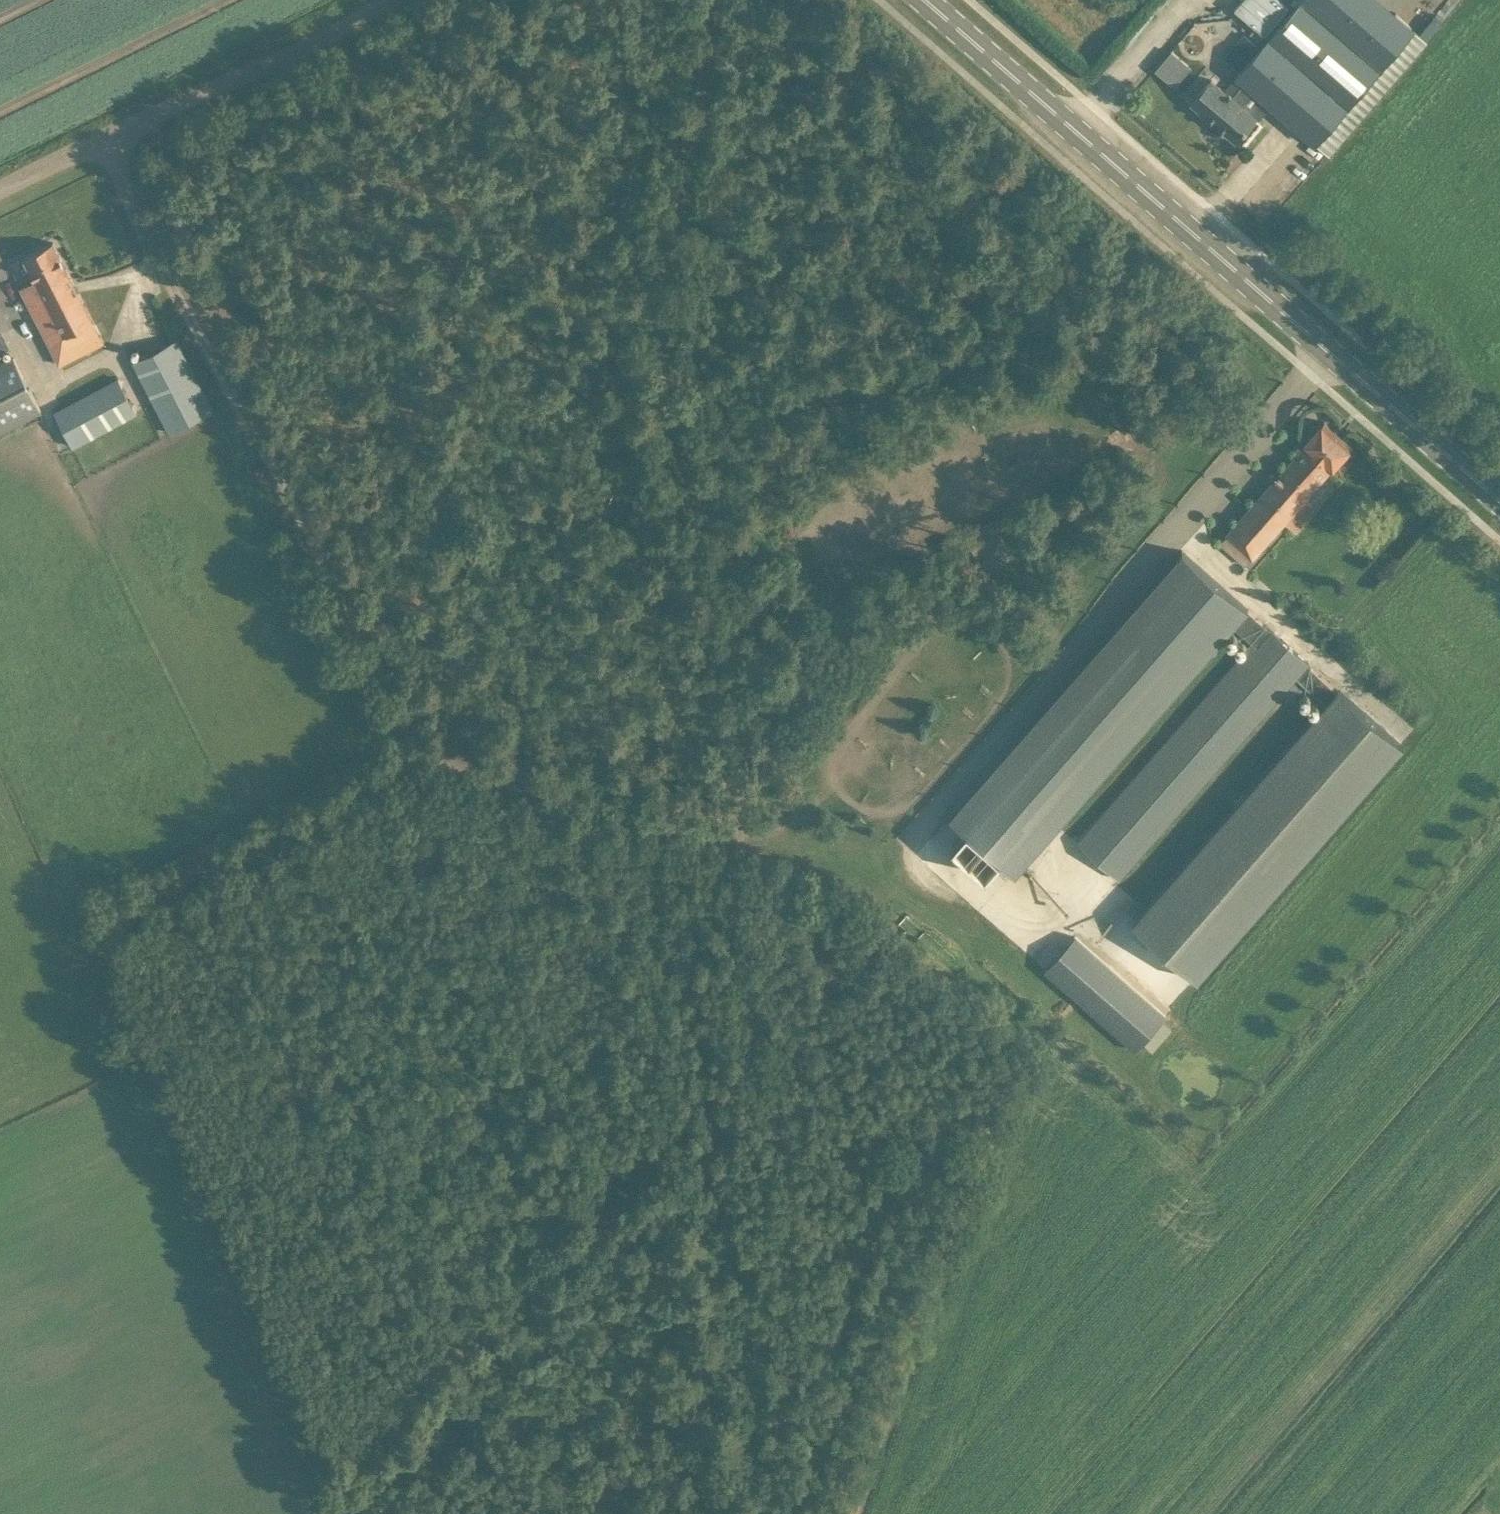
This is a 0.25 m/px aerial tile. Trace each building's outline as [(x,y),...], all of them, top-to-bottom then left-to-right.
[(1282,0),(1242,0),(1235,8),(1265,34),(1289,6),(1282,0)] [(1383,0),(1301,0),(1238,73),(1237,75),(1238,76),(1250,86),(1317,142),(1330,153),(1428,39),(1420,33),(1415,29),(1416,27),(1383,0)] [(1244,33),(1233,47),(1248,60),(1260,46),(1249,38),(1244,33)] [(1176,47),(1158,67),(1178,85),(1196,65),(1176,47)] [(1237,139),(1256,116),(1238,101),(1250,86),(1238,76),(1226,90),(1213,80),(1194,102),(1237,139)] [(36,279),(20,287),(60,365),(105,342),(54,241),(24,256),(36,279)] [(169,432),(212,410),(213,409),(176,338),(133,362),(169,432)] [(43,412),(13,354),(3,360),(0,361),(0,433),(43,412)] [(54,410),(73,446),(74,447),(137,413),(118,377),(54,410)] [(1222,539),(1223,539),(1220,543),(1245,565),(1330,469),(1332,468),(1353,445),(1324,421),(1306,442),(1306,445),(1222,539)] [(1215,978),(1412,739),(1256,610),(1261,604),(1189,544),(963,818),(970,823),(954,843),(1000,880),(1016,861),(1030,873),(1229,633),(1245,646),(1083,841),(1128,877),(1286,687),(1319,714),(1147,922),(1215,978)] [(1140,1051),(1173,1013),(1081,933),(1048,971),(1140,1051)]
